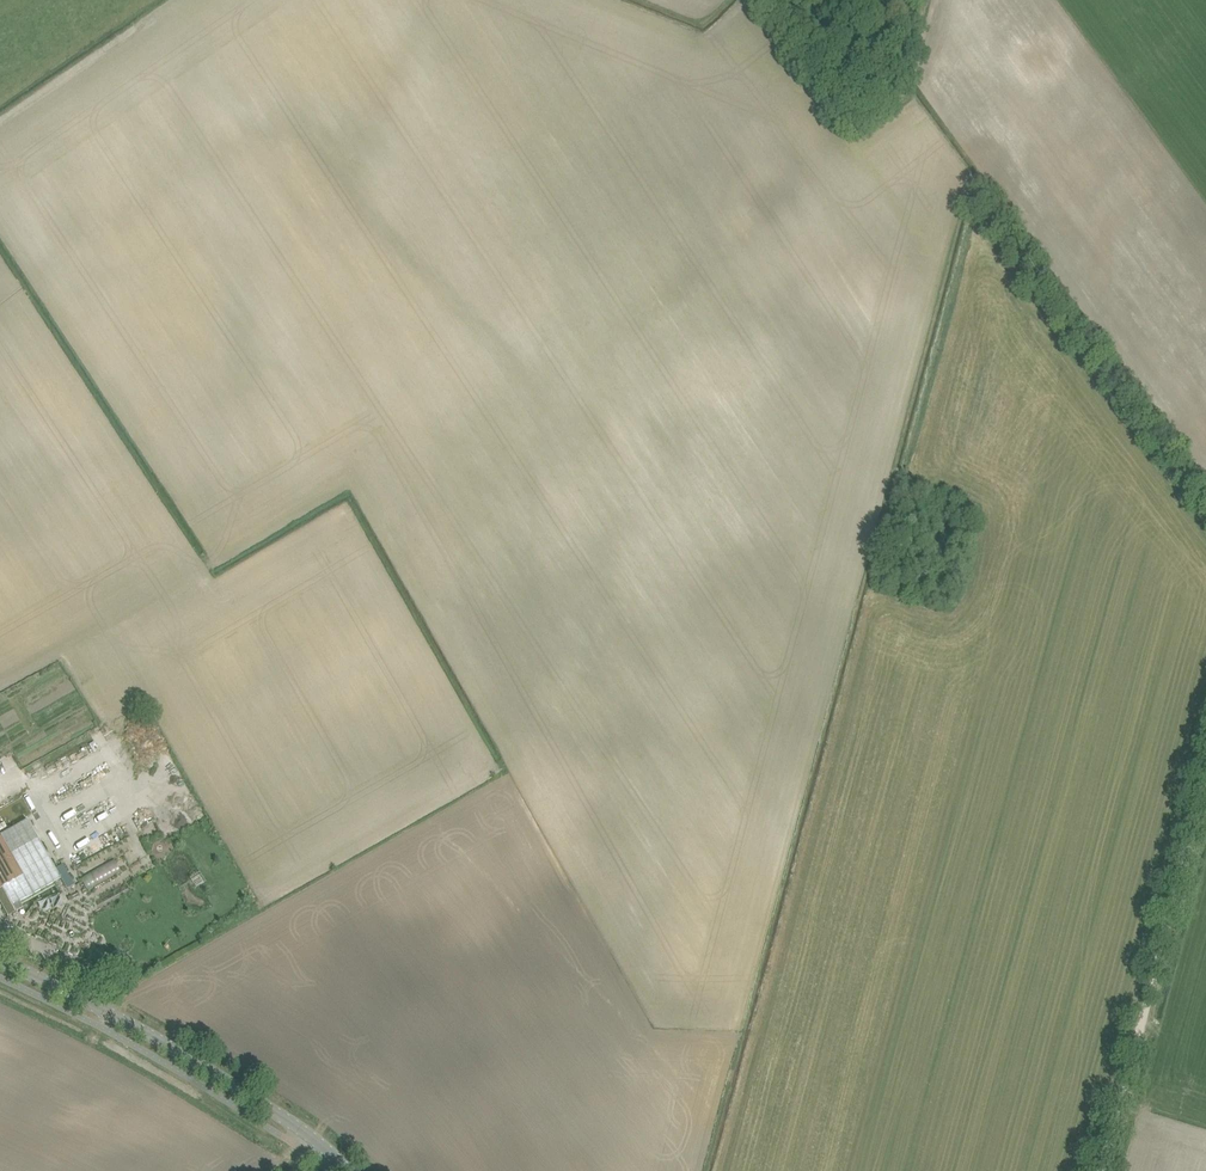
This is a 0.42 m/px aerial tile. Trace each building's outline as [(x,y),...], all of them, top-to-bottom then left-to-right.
[(140,810),(131,814),(138,828),(147,824),(140,810)] [(23,908),(20,902),(33,894),(60,879),(28,822),(0,837),(0,888),(2,887),(17,912),(23,908)] [(98,859),(88,864),(93,873),(103,868),(98,859)]
